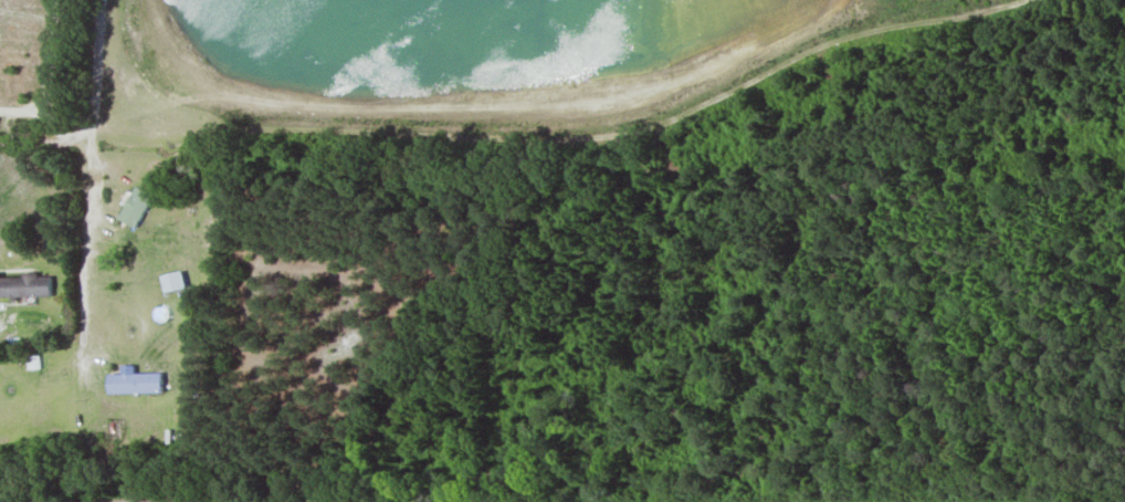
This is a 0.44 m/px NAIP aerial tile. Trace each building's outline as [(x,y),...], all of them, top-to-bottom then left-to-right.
[(137,229),(154,196),(136,186),(119,219),(137,229)] [(162,275),(165,292),(187,288),(183,271),(162,275)] [(51,276),(0,276),(0,297),(51,297),(51,276)] [(108,393),(161,393),(161,373),(108,373),(108,393)]
